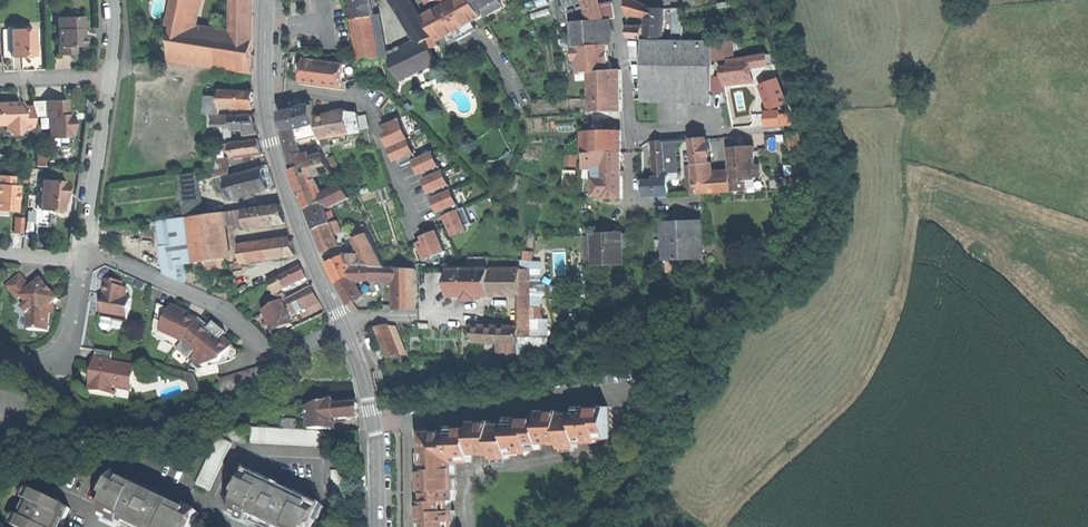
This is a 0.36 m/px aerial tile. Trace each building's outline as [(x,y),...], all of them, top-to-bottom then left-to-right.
[(253,54),(254,0),(237,0),(235,36),(235,51),(253,54)] [(374,7),(373,0),(352,0),(355,19),(375,15),(374,7)] [(422,14),(413,0),(397,0),(409,21),(422,14)] [(455,0),(440,8),(423,16),(435,36),(439,42),(455,33),(459,40),(473,32),(469,24),(483,16),(479,9),(474,0),(455,0)] [(497,0),(474,0),(479,9),(481,8),(497,0)] [(500,0),(497,0),(481,8),(485,17),(503,7),(500,0)] [(560,0),(555,0),(550,1),(557,23),(566,20),(562,8),(560,0)] [(590,20),(604,17),(600,5),(599,0),(584,0),(590,20)] [(633,0),(625,0),(627,15),(634,16),(640,16),(647,16),(646,7),(646,5),(633,0)] [(600,5),(604,17),(614,15),(612,2),(600,5)] [(194,30),(199,8),(173,3),(169,25),(175,27),(194,30)] [(663,37),(664,9),(654,8),(646,7),(647,16),(647,19),(645,37),(663,37)] [(673,22),(682,22),(682,7),(673,7),(673,22)] [(427,40),(434,36),(435,36),(423,16),(422,14),(409,21),(422,42),(427,40)] [(381,61),(375,15),(355,19),(352,19),(359,65),(381,61)] [(57,19),(58,56),(65,55),(75,55),(75,47),(83,47),(82,18),(57,19)] [(604,19),(590,20),(571,21),(572,46),(586,45),(589,44),(606,43),(604,19)] [(683,22),(682,22),(673,22),(672,39),(683,39),(683,22)] [(644,27),(628,26),(627,33),(627,38),(643,39),(644,39),(644,27)] [(171,56),(190,59),(220,64),(224,34),(194,30),(175,27),(171,56)] [(11,30),(12,57),(21,57),(33,57),(32,29),(11,30)] [(235,36),(224,34),(220,64),(253,69),(253,54),(235,51),(235,36)] [(438,45),(434,36),(427,40),(431,48),(438,45)] [(712,91),(713,61),(713,40),(644,39),(643,39),(642,90),(712,91)] [(437,62),(431,48),(427,40),(422,42),(389,58),(399,80),(437,62)] [(733,40),(713,40),(713,61),(721,60),(727,59),(734,58),(733,40)] [(608,44),(572,48),(572,56),(574,61),(578,63),(578,73),(590,72),(613,70),(610,60),(608,52),(608,44)] [(751,57),(752,67),(771,65),(768,55),(751,57)] [(189,67),(190,59),(171,56),(169,65),(189,67)] [(728,67),(722,68),(724,85),(754,81),(752,67),(751,57),(734,58),(727,59),(728,67)] [(345,65),(306,59),(304,70),(302,82),(342,87),(345,65)] [(613,70),(590,72),(590,111),(621,111),(621,92),(620,69),(613,70)] [(762,90),(780,84),(778,78),(760,83),(762,90)] [(790,111),(780,84),(762,90),(769,113),(782,112),(790,111)] [(221,90),(220,96),(220,107),(253,108),(253,99),(254,91),(221,90)] [(220,114),(220,107),(220,96),(206,96),(205,114),(213,114),(220,114)] [(298,99),(299,109),(305,107),(313,106),(312,101),(298,99)] [(46,102),(46,118),(49,118),(49,138),(71,138),(71,133),(73,133),(73,121),(69,121),(69,115),(67,115),(67,101),(56,102),(46,102)] [(32,118),(46,118),(46,102),(32,102),(32,108),(32,118)] [(32,118),(32,108),(21,109),(21,104),(6,104),(0,104),(0,126),(5,126),(5,131),(10,136),(17,136),(22,130),(32,130),(32,118)] [(305,107),(309,126),(317,124),(315,117),(313,106),(305,107)] [(287,131),(309,126),(305,107),(299,109),(282,113),(285,123),(287,131)] [(790,111),(782,112),(782,124),(794,124),(790,111)] [(320,139),(351,134),(347,112),(326,115),(315,117),(317,124),(320,136),(320,139)] [(359,114),(347,112),(351,134),(362,132),(359,114)] [(782,124),(782,112),(769,113),(766,113),(767,125),(774,125),(782,124)] [(217,125),(233,124),(233,116),(233,114),(220,114),(213,114),(213,125),(217,125)] [(254,116),(233,116),(233,124),(233,129),(237,129),(240,128),(246,128),(257,127),(255,121),(254,116)] [(428,179),(451,234),(471,225),(464,209),(460,210),(444,171),(442,172),(434,153),(418,159),(401,119),(384,126),(402,167),(418,160),(426,180),(428,179)] [(233,129),(233,124),(217,125),(218,140),(229,138),(228,129),(233,129)] [(289,156),(300,153),(297,142),(320,136),(317,124),(309,126),(287,131),(283,132),(286,145),(289,156)] [(259,134),(257,127),(246,128),(246,136),(259,134)] [(587,131),(585,152),(600,152),(621,152),(621,130),(587,131)] [(694,164),(709,163),(707,140),(703,138),(698,139),(692,139),(694,164)] [(261,140),(232,144),(233,151),(235,160),(245,158),(253,156),(265,155),(263,147),(261,140)] [(669,172),(679,171),(677,140),(667,141),(669,172)] [(654,177),(668,175),(666,141),(658,141),(652,142),(654,177)] [(761,190),(760,175),(755,175),(755,170),(753,151),(741,152),(741,147),(729,148),(731,173),(732,192),(761,190)] [(303,152),(300,153),(289,156),(290,163),(292,169),(304,165),(305,166),(306,166),(305,159),(303,152)] [(601,165),(600,152),(585,152),(584,165),(601,165)] [(601,171),(621,171),(621,162),(621,152),(600,152),(601,165),(601,171)] [(324,154),(305,159),(306,166),(312,177),(332,172),(324,154)] [(576,155),(565,155),(565,165),(576,165),(576,155)] [(29,165),(46,165),(46,157),(29,158),(29,165)] [(212,170),(230,167),(228,158),(210,161),(212,170)] [(695,174),(695,175),(710,174),(709,163),(694,164),(695,174)] [(319,195),(319,193),(317,189),(315,190),(305,166),(304,165),(292,169),(297,185),(303,201),(319,195)] [(231,174),(230,167),(212,170),(198,172),(200,182),(231,174)] [(263,168),(226,178),(231,199),(269,189),(266,179),(263,168)] [(601,177),(604,198),(622,198),(621,171),(601,171),(601,177)] [(200,182),(198,172),(178,176),(185,217),(188,217),(199,215),(204,215),(198,182),(200,182)] [(696,194),(732,192),(731,173),(710,174),(695,175),(696,194)] [(695,174),(686,174),(687,194),(696,194),(695,175),(695,174)] [(803,187),(802,175),(795,177),(789,178),(789,188),(803,187)] [(6,216),(6,211),(16,212),(16,187),(12,187),(12,178),(0,177),(0,216),(6,216)] [(594,198),(604,198),(601,177),(594,178),(594,198)] [(41,181),(40,210),(49,211),(55,211),(61,211),(61,201),(63,201),(63,193),(66,193),(66,182),(41,181)] [(669,194),(668,181),(654,181),(644,182),(645,196),(669,194)] [(342,182),(319,193),(319,195),(303,201),(306,209),(323,203),(329,204),(330,208),(350,198),(342,182)] [(326,212),(325,209),(323,203),(306,209),(311,220),(315,229),(330,223),(326,212)] [(280,205),(245,210),(247,228),(286,222),(283,214),(280,205)] [(48,225),(49,211),(40,210),(35,210),(34,224),(48,225)] [(199,215),(205,261),(207,269),(229,266),(221,212),(204,215),(199,215)] [(188,217),(194,262),(205,261),(199,215),(188,217)] [(185,217),(171,219),(172,227),(177,265),(183,264),(194,262),(188,217),(185,217)] [(160,229),(172,227),(171,219),(159,221),(160,229)] [(330,223),(334,233),(341,231),(337,220),(330,223)] [(665,259),(702,256),(700,222),(681,223),(681,222),(663,223),(664,238),(665,259)] [(339,245),(334,233),(330,223),(315,229),(319,241),(323,251),(339,245)] [(358,228),(362,236),(369,233),(365,225),(358,228)] [(177,265),(172,227),(160,229),(167,274),(185,282),(183,264),(177,265)] [(357,238),(362,236),(358,228),(349,232),(353,242),(358,240),(357,238)] [(380,255),(369,233),(362,236),(357,238),(358,240),(365,255),(380,255)] [(622,233),(593,234),(593,237),(594,261),(594,264),(623,262),(622,245),(622,233)] [(416,244),(423,260),(444,252),(438,235),(416,244)] [(585,262),(594,261),(593,237),(584,237),(585,262)] [(240,248),(241,249),(242,263),(297,255),(292,240),(240,248)] [(236,263),(242,263),(241,249),(234,250),(236,263)] [(337,283),(351,276),(356,274),(352,266),(351,264),(346,254),(327,263),(332,273),(337,283)] [(351,264),(360,265),(361,255),(346,254),(351,264)] [(380,255),(365,255),(361,255),(360,265),(386,266),(380,255)] [(703,271),(702,256),(665,259),(666,273),(703,271)] [(392,276),(393,268),(352,266),(356,274),(351,276),(353,280),(370,277),(385,278),(392,276)] [(301,268),(280,279),(285,289),(307,279),(304,274),(301,268)] [(415,270),(393,268),(392,276),(393,309),(416,309),(415,270)] [(489,295),(493,268),(449,268),(449,295),(472,295),(489,295)] [(519,268),(493,268),(489,295),(519,295),(519,268)] [(530,268),(519,268),(519,295),(519,329),(519,337),(527,337),(530,337),(530,268)] [(19,301),(22,298),(28,304),(23,309),(28,315),(28,331),(49,332),(49,314),(50,307),(55,304),(58,301),(42,281),(32,290),(20,276),(7,288),(19,301)] [(353,280),(351,276),(337,283),(342,294),(347,304),(361,297),(353,280)] [(285,289),(280,279),(269,284),(274,295),(285,289)] [(111,320),(128,322),(131,300),(125,299),(126,291),(121,291),(122,284),(106,282),(103,302),(101,319),(102,319),(111,320)] [(286,301),(293,313),(318,300),(314,293),(311,288),(286,301)] [(281,294),(275,297),(279,303),(284,300),(281,294)] [(274,305),(279,303),(275,297),(274,295),(270,297),(274,305)] [(287,316),(293,313),(286,301),(281,304),(287,316)] [(292,326),(287,316),(281,304),(267,311),(277,333),(292,326)] [(174,347),(200,367),(220,363),(227,354),(233,347),(223,339),(226,334),(213,324),(210,328),(198,320),(195,327),(184,322),(185,318),(170,311),(158,307),(153,337),(174,347)] [(172,308),(170,311),(185,318),(184,322),(195,327),(198,320),(190,316),(172,308)] [(110,330),(111,320),(102,319),(101,328),(103,332),(107,333),(110,330)] [(386,324),(375,327),(388,357),(401,357),(386,324)] [(471,343),(519,343),(519,337),(519,329),(471,329),(471,343)] [(369,338),(367,339),(371,350),(376,349),(373,340),(372,337),(369,338)] [(237,351),(233,347),(227,354),(231,358),(237,351)] [(96,351),(95,360),(111,362),(113,354),(96,351)] [(91,381),(90,393),(112,396),(114,383),(133,386),(136,368),(111,364),(111,362),(95,360),(93,373),(95,374),(93,381),(91,381)] [(137,363),(136,368),(133,386),(133,392),(118,389),(117,397),(133,399),(138,393),(142,369),(140,364),(137,363)] [(220,381),(224,396),(274,381),(270,366),(220,381)] [(186,378),(189,387),(197,384),(194,375),(186,378)] [(133,392),(133,386),(114,383),(112,396),(117,397),(118,389),(133,392)] [(200,392),(197,384),(189,387),(192,395),(200,392)] [(332,420),(331,401),(307,407),(309,430),(332,431),(332,420)] [(358,404),(334,406),(333,406),(334,420),(359,418),(358,412),(358,404)] [(456,458),(473,458),(473,454),(493,453),(493,459),(510,458),(510,453),(531,453),(531,450),(541,449),(541,443),(562,443),(562,448),(579,447),(579,443),(599,442),(599,439),(610,439),(609,406),(577,407),(577,410),(567,411),(540,412),(540,417),(509,418),(509,421),(500,421),(471,422),(472,428),(454,428),(443,428),(443,431),(423,431),(424,469),(422,470),(422,491),(424,491),(457,489),(456,462),(456,458)] [(309,430),(252,428),(251,443),(334,447),(335,431),(332,431),(309,430)] [(218,438),(196,486),(210,492),(232,444),(218,438)] [(347,470),(332,470),(332,501),(348,501),(347,470)] [(249,476),(238,500),(241,501),(235,513),(243,517),(242,518),(251,522),(252,519),(262,524),(261,526),(314,526),(322,510),(249,476)] [(118,477),(107,501),(109,503),(103,517),(122,526),(123,524),(131,526),(195,526),(200,516),(118,477)] [(457,499),(457,489),(424,491),(424,500),(452,500),(457,499)] [(32,493),(16,526),(60,526),(63,520),(66,521),(71,511),(32,493)] [(452,500),(424,500),(420,501),(421,526),(455,526),(455,510),(452,510),(452,500)]
